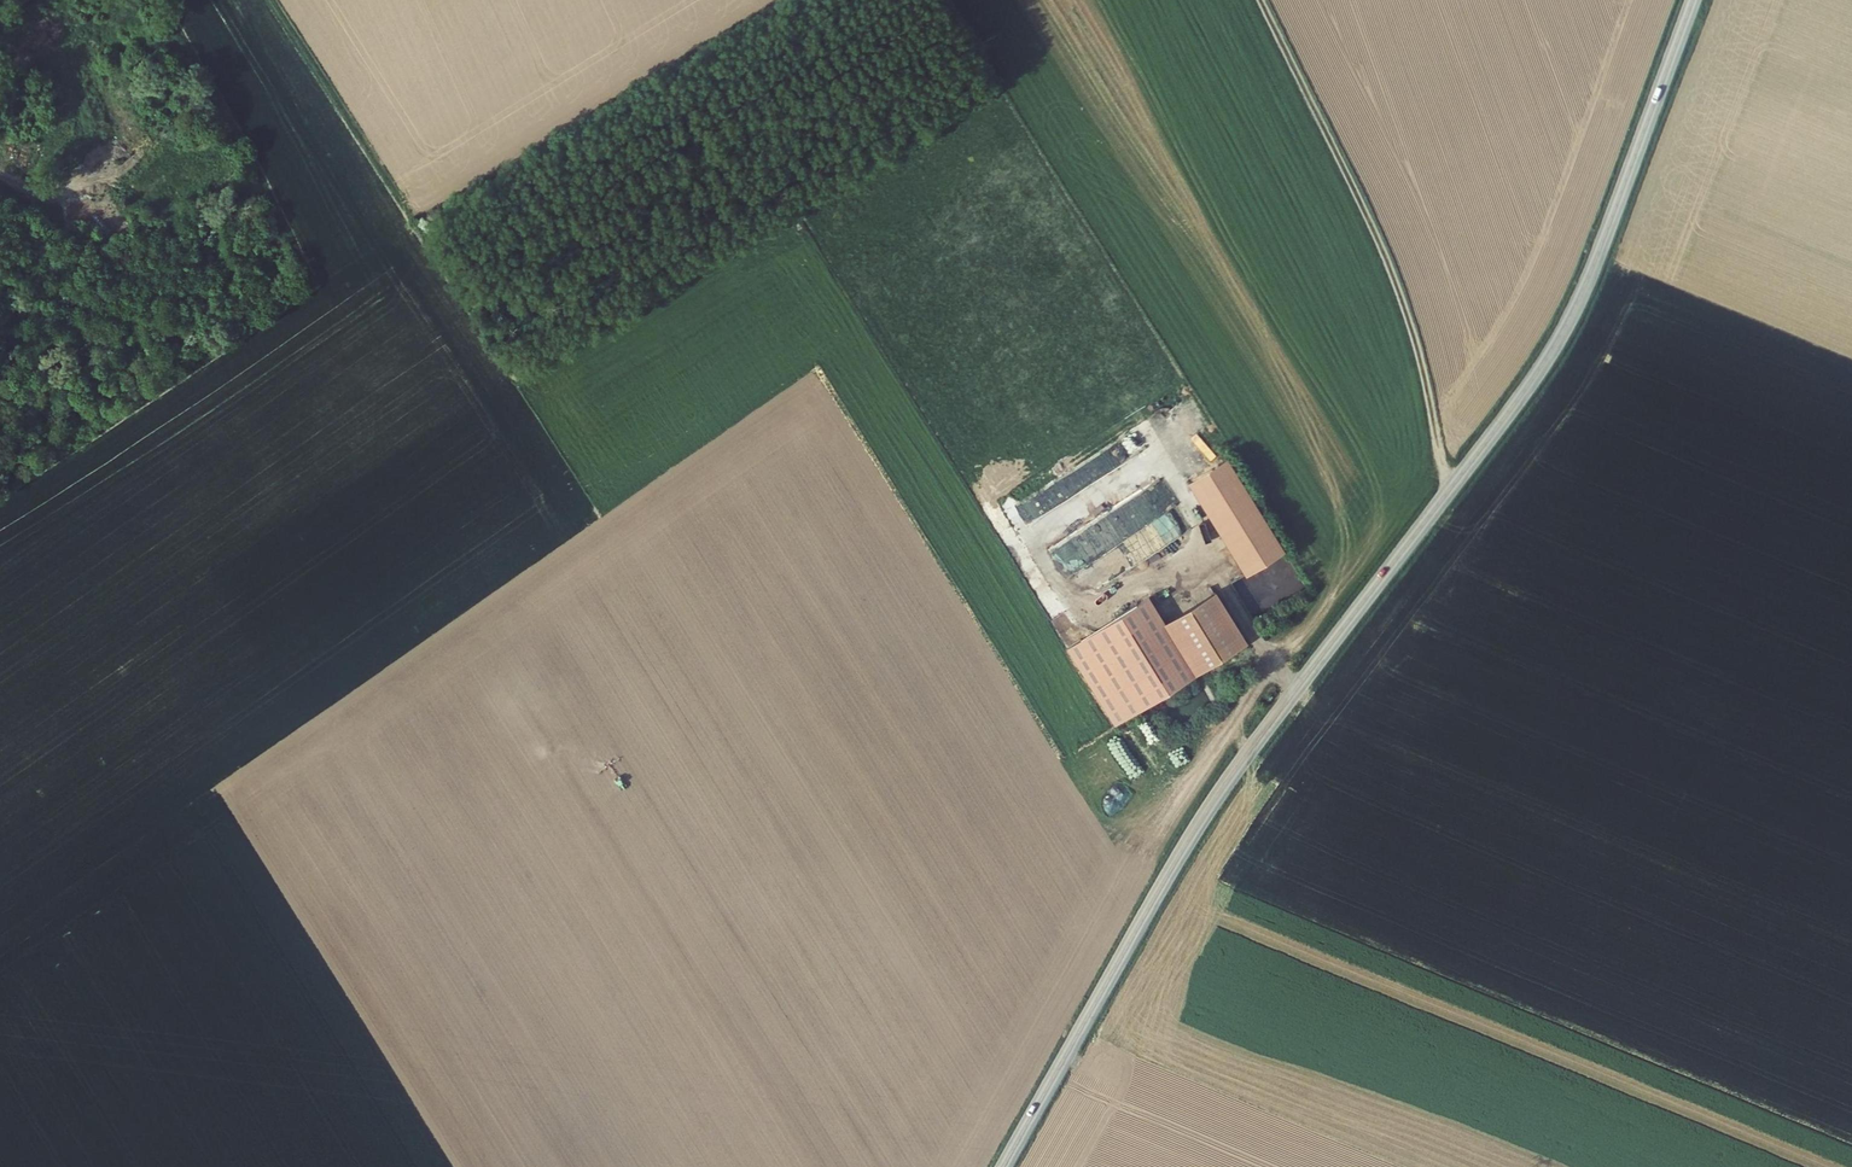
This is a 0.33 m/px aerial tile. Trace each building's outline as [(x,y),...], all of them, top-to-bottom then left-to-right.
[(1222,460),(1184,485),(1244,576),(1282,551),(1222,460)] [(1248,646),(1215,596),(1164,629),(1198,679),(1248,646)] [(1164,629),(1148,604),(1068,657),(1119,732),(1198,679),(1164,629)]
